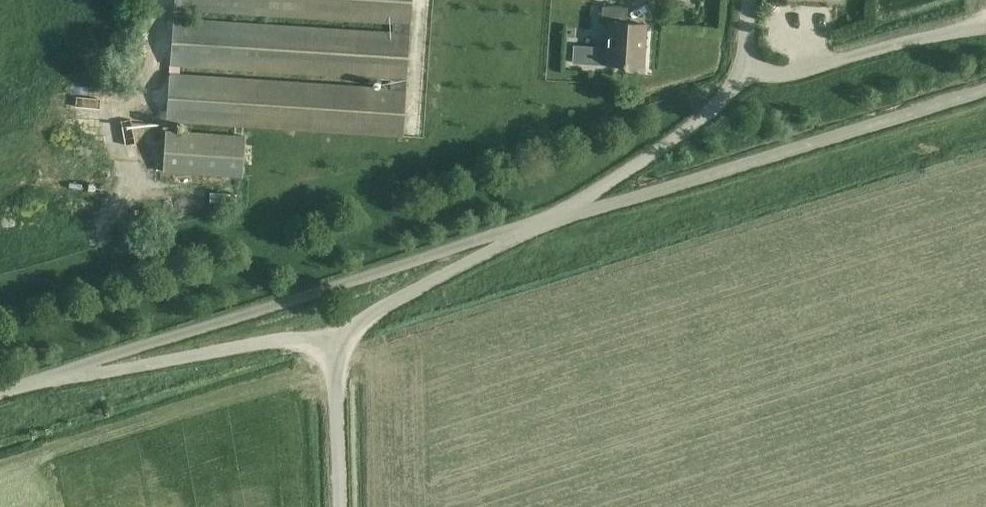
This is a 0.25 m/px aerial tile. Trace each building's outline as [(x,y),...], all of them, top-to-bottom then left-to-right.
[(167,118),(403,133),(412,0),(174,0),(174,6),(185,7),(394,21),(393,33),(184,20),(173,19),(170,62),(181,63),(390,76),(389,89),(181,75),(170,75),(167,118)] [(573,45),(572,61),(606,63),(645,66),(647,23),(627,22),(628,7),(603,5),(602,21),(609,22),(607,47),(573,45)] [(174,6),(173,19),(184,20),(185,7),(174,6)] [(170,62),(170,75),(181,75),(181,63),(170,62)] [(62,89),(61,100),(85,102),(86,91),(62,89)] [(166,128),(164,168),(243,174),(246,134),(166,128)] [(189,180),(189,190),(215,192),(215,181),(189,180)]
